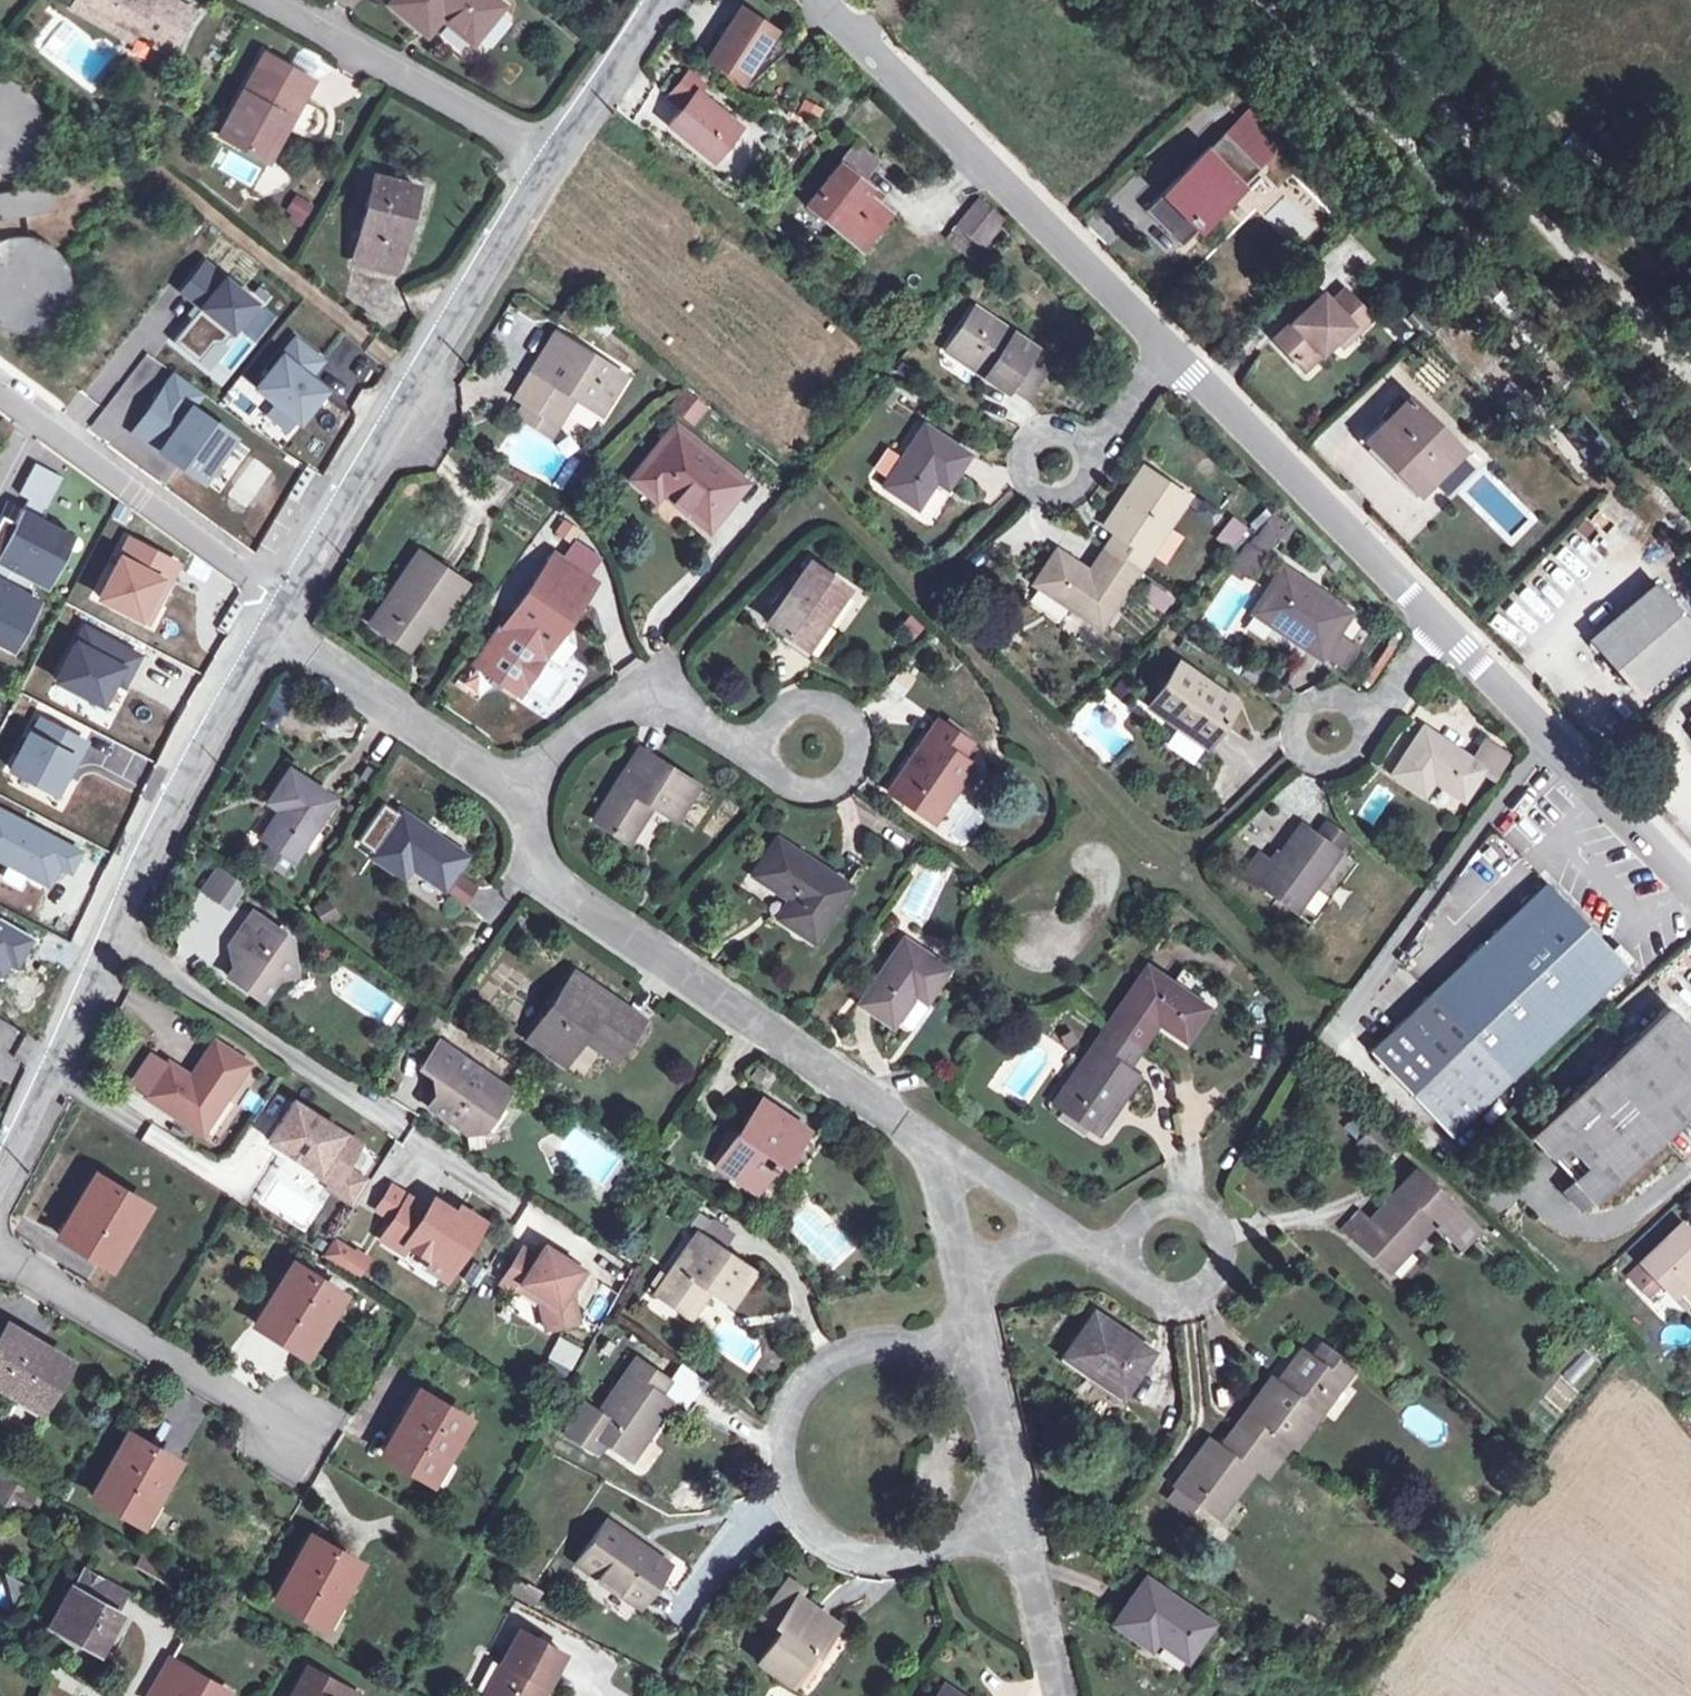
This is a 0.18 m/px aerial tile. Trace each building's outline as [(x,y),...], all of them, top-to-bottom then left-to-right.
[(169,0),(77,0),(72,9),(130,40),(137,29),(157,40),(153,47),(167,54),(169,49),(172,51),(193,13),(169,0)] [(393,5),(428,33),(441,16),(472,41),(500,6),(494,0),(397,0),(393,5)] [(740,7),(707,59),(741,81),(774,30),(740,7)] [(782,35),(774,30),(741,81),(749,86),(782,35)] [(264,56),(221,135),(261,157),(284,116),(293,121),(314,82),(264,56)] [(688,70),(670,92),(684,104),(695,90),(702,82),(688,70)] [(10,172),(19,168),(28,161),(35,152),(39,142),(42,132),(41,121),(39,110),(34,100),(27,92),(19,85),(9,80),(0,79),(0,175),(10,172)] [(684,104),(669,121),(712,155),(738,123),(695,90),(684,104)] [(817,121),(823,106),(803,98),(797,113),(817,121)] [(1249,110),(1225,133),(1259,169),(1281,148),(1289,142),(1254,105),(1249,110)] [(271,162),(293,121),(284,116),(261,157),(271,162)] [(1225,133),(1146,209),(1182,246),(1259,169),(1225,133)] [(856,147),(841,166),(861,181),(876,163),(856,147)] [(840,165),(807,205),(862,248),(889,215),(874,203),(866,197),(871,190),(861,181),(841,166),(840,165)] [(363,234),(356,262),(395,272),(402,244),(404,245),(418,188),(374,177),(361,234),(363,234)] [(0,194),(0,221),(54,212),(49,185),(0,194)] [(880,197),(871,190),(866,197),(874,203),(880,197)] [(282,214),(300,226),(315,205),(296,192),(282,214)] [(956,226),(983,250),(1005,222),(1007,220),(979,197),(956,226)] [(10,335),(20,337),(30,336),(40,333),(50,328),(58,321),(64,313),(69,304),(71,294),(71,283),(70,273),(66,264),(60,255),(52,248),(44,242),(34,239),(24,237),(13,238),(3,241),(0,242),(0,332),(10,335)] [(207,261),(182,290),(207,311),(181,340),(211,365),(261,306),(207,261)] [(1323,294),(1275,338),(1304,369),(1336,340),(1352,327),(1357,333),(1373,319),(1348,290),(1333,303),(1323,294)] [(975,310),(948,348),(1008,388),(1009,386),(1026,397),(1043,371),(1027,360),(1034,349),(975,310)] [(1352,327),(1336,340),(1341,346),(1357,333),(1352,327)] [(624,376),(555,332),(515,396),(525,401),(550,418),(567,392),(573,396),(600,412),(624,376)] [(323,360),(298,340),(259,387),(304,423),(330,392),(310,376),(323,360)] [(209,477),(235,438),(191,409),(202,392),(176,375),(139,431),(209,477)] [(685,387),(669,407),(693,426),(709,407),(685,387)] [(549,435),(573,396),(567,392),(550,418),(525,401),(517,414),(549,435)] [(1409,399),(1371,437),(1423,488),(1461,450),(1409,399)] [(924,425),(884,485),(917,507),(936,479),(946,486),(968,455),(924,425)] [(745,482),(675,426),(632,479),(657,499),(663,491),(687,511),(695,501),(717,518),(745,482)] [(61,561),(73,537),(63,531),(38,518),(43,508),(45,509),(50,500),(61,478),(34,464),(25,481),(18,493),(28,499),(13,522),(5,518),(5,519),(1,526),(8,530),(5,538),(0,535),(0,567),(26,581),(28,581),(35,585),(46,590),(61,561)] [(1058,550),(1036,584),(1101,627),(1140,570),(1188,497),(1143,467),(1104,525),(1117,533),(1107,547),(1091,571),(1058,550)] [(709,528),(717,518),(695,501),(687,511),(709,528)] [(1228,546),(1246,528),(1235,517),(1217,535),(1228,546)] [(1281,525),(1268,517),(1235,566),(1237,567),(1232,574),(1241,580),(1246,573),(1250,576),(1264,555),(1263,553),(1281,525)] [(160,582),(164,584),(168,586),(178,566),(131,542),(124,555),(104,593),(100,600),(140,620),(160,582)] [(465,583),(419,551),(371,622),(408,648),(427,620),(433,611),(441,617),(465,583)] [(594,581),(553,553),(502,628),(522,642),(543,656),(594,581)] [(846,588),(808,562),(768,621),(806,647),(846,588)] [(1,649),(29,595),(21,591),(26,581),(0,567),(0,648),(1,649)] [(1283,567),(1253,612),(1321,657),(1324,652),(1336,634),(1351,612),(1283,567)] [(140,620),(148,625),(168,586),(164,584),(160,582),(140,620)] [(1166,615),(1176,595),(1150,583),(1140,602),(1166,615)] [(1591,639),(1638,693),(1690,647),(1690,629),(1654,586),(1591,639)] [(29,595),(1,649),(12,655),(40,601),(29,595)] [(435,626),(441,617),(433,611),(427,620),(435,626)] [(139,658),(120,648),(85,630),(57,683),(102,706),(115,682),(121,670),(130,674),(138,661),(139,658)] [(1350,643),(1336,634),(1324,652),(1339,661),(1350,643)] [(533,670),(543,656),(522,642),(512,656),(533,670)] [(1180,662),(1149,705),(1206,744),(1236,702),(1180,662)] [(121,670),(115,682),(124,687),(130,674),(121,670)] [(970,743),(937,721),(890,791),(935,821),(973,763),(961,755),(970,743)] [(10,772),(55,795),(73,760),(75,762),(83,748),(84,745),(40,722),(32,738),(29,736),(10,772)] [(1473,760),(1424,727),(1393,773),(1424,794),(1435,779),(1465,798),(1486,767),(1473,760)] [(1486,740),(1473,760),(1486,767),(1496,775),(1509,757),(1486,740)] [(697,786),(641,749),(596,819),(629,841),(652,804),(676,819),(697,786)] [(334,797),(290,768),(269,801),(280,808),(263,837),(296,857),(334,797)] [(465,855),(400,811),(371,854),(405,877),(412,866),(444,887),(465,855)] [(48,886),(58,866),(69,872),(74,864),(79,854),(0,813),(0,861),(48,886)] [(1325,817),(1314,832),(1339,851),(1350,836),(1325,817)] [(1259,852),(1242,876),(1256,887),(1258,883),(1296,911),(1339,851),(1314,832),(1302,824),(1273,863),(1259,852)] [(849,887),(777,839),(754,873),(792,898),(799,903),(786,921),(814,940),(849,887)] [(244,885),(217,866),(202,889),(230,907),(244,885)] [(448,894),(465,905),(478,885),(461,874),(448,894)] [(1547,881),(1369,1051),(1451,1136),(1629,966),(1547,881)] [(780,916),(786,921),(799,903),(792,898),(780,916)] [(287,935),(251,910),(229,942),(233,963),(225,974),(259,999),(275,977),(294,973),(287,935)] [(946,968),(903,938),(860,1002),(892,1024),(905,1028),(911,1027),(928,1001),(924,999),(946,968)] [(1109,1023),(1055,1103),(1099,1133),(1138,1075),(1127,1067),(1141,1046),(1159,1020),(1186,1038),(1207,1007),(1147,967),(1109,1023)] [(643,1018),(574,971),(528,1038),(565,1063),(583,1037),(588,1031),(620,1053),(643,1018)] [(1529,1136),(1571,1180),(1595,1205),(1690,1114),(1690,1029),(1668,1005),(1529,1136)] [(615,1059),(620,1053),(588,1031),(583,1037),(615,1059)] [(508,1090),(435,1040),(418,1066),(442,1083),(426,1105),(464,1131),(480,1131),(508,1090)] [(152,1054),(132,1083),(202,1130),(224,1097),(247,1063),(215,1041),(191,1076),(169,1061),(167,1064),(152,1054)] [(236,1104),(224,1097),(202,1130),(213,1138),(236,1104)] [(719,1160),(719,1167),(755,1191),(777,1159),(784,1164),(806,1131),(761,1099),(719,1160)] [(333,1185),(359,1143),(293,1102),(269,1141),(318,1172),(316,1175),(330,1184),(333,1185)] [(377,1127),(361,1117),(354,1129),(370,1138),(377,1127)] [(150,1124),(142,1139),(169,1152),(176,1136),(150,1124)] [(365,1180),(344,1167),(333,1185),(330,1184),(328,1188),(351,1203),(365,1180)] [(1369,1221),(1356,1236),(1384,1263),(1397,1249),(1403,1254),(1432,1224),(1437,1228),(1455,1208),(1415,1171),(1369,1221)] [(95,1176),(60,1235),(104,1261),(119,1236),(126,1240),(146,1205),(95,1176)] [(1584,1216),(1595,1205),(1571,1180),(1560,1190),(1584,1216)] [(400,1209),(408,1196),(392,1187),(384,1199),(400,1209)] [(415,1233),(456,1258),(480,1221),(459,1208),(454,1214),(434,1200),(428,1209),(408,1196),(400,1209),(388,1229),(409,1242),(415,1233)] [(1458,1205),(1455,1208),(1437,1228),(1462,1253),(1484,1229),(1458,1205)] [(1344,1225),(1356,1236),(1369,1221),(1358,1210),(1344,1225)] [(720,1226),(710,1242),(730,1255),(740,1241),(720,1226)] [(1651,1267),(1684,1301),(1688,1297),(1690,1300),(1690,1230),(1690,1228),(1651,1267)] [(698,1234),(656,1293),(688,1315),(707,1287),(731,1303),(753,1271),(730,1255),(710,1242),(698,1234)] [(110,1265),(126,1240),(119,1236),(104,1261),(110,1265)] [(335,1241),(326,1255),(357,1278),(369,1259),(355,1250),(353,1253),(335,1241)] [(536,1257),(523,1248),(501,1282),(516,1292),(519,1287),(522,1283),(543,1296),(540,1300),(550,1330),(580,1320),(570,1293),(566,1290),(580,1269),(543,1246),(536,1257)] [(1390,1268),(1403,1254),(1397,1249),(1384,1263),(1390,1268)] [(342,1294),(293,1263),(256,1323),(299,1350),(316,1322),(322,1326),(342,1294)] [(522,1283),(519,1287),(540,1300),(543,1296),(522,1283)] [(1670,1288),(1650,1301),(1662,1320),(1682,1308),(1670,1288)] [(712,1336),(730,1309),(713,1297),(694,1324),(712,1336)] [(1094,1311),(1064,1354),(1122,1394),(1151,1350),(1094,1311)] [(306,1354),(322,1326),(316,1322),(299,1350),(306,1354)] [(0,1338),(0,1385),(18,1396),(20,1391),(41,1403),(68,1360),(8,1324),(0,1338)] [(559,1337),(546,1364),(570,1375),(583,1348),(559,1337)] [(1211,1440),(1178,1485),(1180,1486),(1200,1501),(1220,1516),(1256,1467),(1271,1447),(1280,1435),(1292,1443),(1295,1446),(1345,1379),(1340,1376),(1349,1363),(1323,1344),(1314,1357),(1309,1352),(1284,1385),(1279,1381),(1273,1377),(1238,1424),(1221,1447),(1211,1440)] [(1303,1348),(1279,1381),(1284,1385),(1309,1352),(1303,1348)] [(586,1403),(566,1431),(587,1446),(595,1435),(604,1441),(631,1459),(670,1401),(660,1395),(670,1381),(638,1359),(601,1413),(586,1403)] [(1354,1367),(1349,1363),(1340,1376),(1345,1379),(1354,1367)] [(39,1408),(41,1403),(20,1391),(18,1396),(39,1408)] [(418,1391),(383,1451),(427,1477),(439,1455),(444,1458),(466,1420),(418,1391)] [(175,1462),(127,1434),(93,1494),(135,1519),(148,1498),(153,1500),(175,1462)] [(596,1453),(604,1441),(595,1435),(587,1446),(596,1453)] [(1283,1455),(1292,1443),(1280,1435),(1271,1447),(1283,1455)] [(1267,1475),(1283,1455),(1271,1447),(1256,1467),(1267,1475)] [(432,1480),(444,1458),(439,1455),(427,1477),(432,1480)] [(7,1480),(0,1493),(0,1498),(10,1515),(28,1506),(34,1495),(7,1480)] [(1191,1513),(1200,1501),(1180,1486),(1172,1498),(1191,1513)] [(140,1522),(153,1500),(148,1498),(135,1519),(140,1522)] [(607,1520),(577,1562),(638,1604),(658,1577),(675,1588),(692,1564),(675,1552),(667,1563),(607,1520)] [(310,1537),(275,1597),(319,1622),(332,1599),(337,1603),(358,1563),(310,1537)] [(185,1571),(140,1546),(132,1561),(177,1586),(185,1571)] [(71,1586),(49,1625),(96,1651),(117,1612),(112,1609),(123,1591),(83,1569),(74,1587),(71,1586)] [(1145,1576),(1113,1621),(1147,1644),(1154,1635),(1187,1657),(1211,1621),(1145,1576)] [(782,1629),(760,1660),(789,1681),(812,1651),(816,1654),(837,1624),(800,1598),(806,1590),(789,1579),(763,1615),(782,1629)] [(511,1594),(534,1603),(539,1590),(516,1581),(511,1594)] [(324,1625),(337,1603),(332,1599),(319,1622),(324,1625)] [(481,1695),(527,1695),(536,1679),(545,1684),(562,1652),(517,1628),(481,1695)] [(794,1684),(816,1654),(812,1651),(789,1681),(794,1684)] [(171,1658),(154,1689),(167,1695),(225,1695),(229,1690),(171,1658)] [(307,1669),(292,1695),(352,1695),(354,1693),(307,1669)] [(934,1695),(962,1695),(942,1684),(934,1695)]
